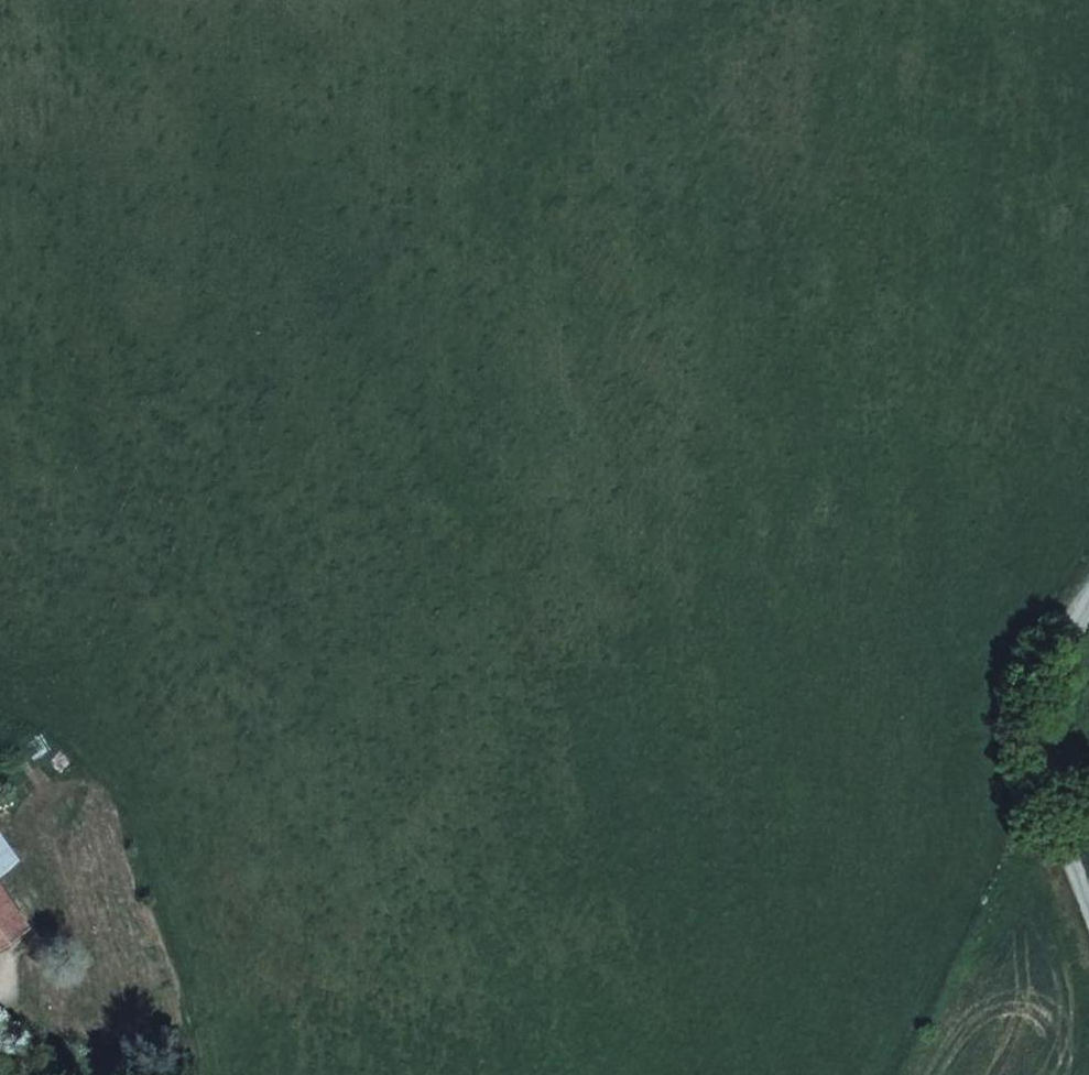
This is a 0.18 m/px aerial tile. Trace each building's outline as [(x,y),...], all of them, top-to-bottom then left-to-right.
[(15,859),(0,836),(0,869),(15,859)] [(22,927),(0,893),(0,942),(22,927)]
